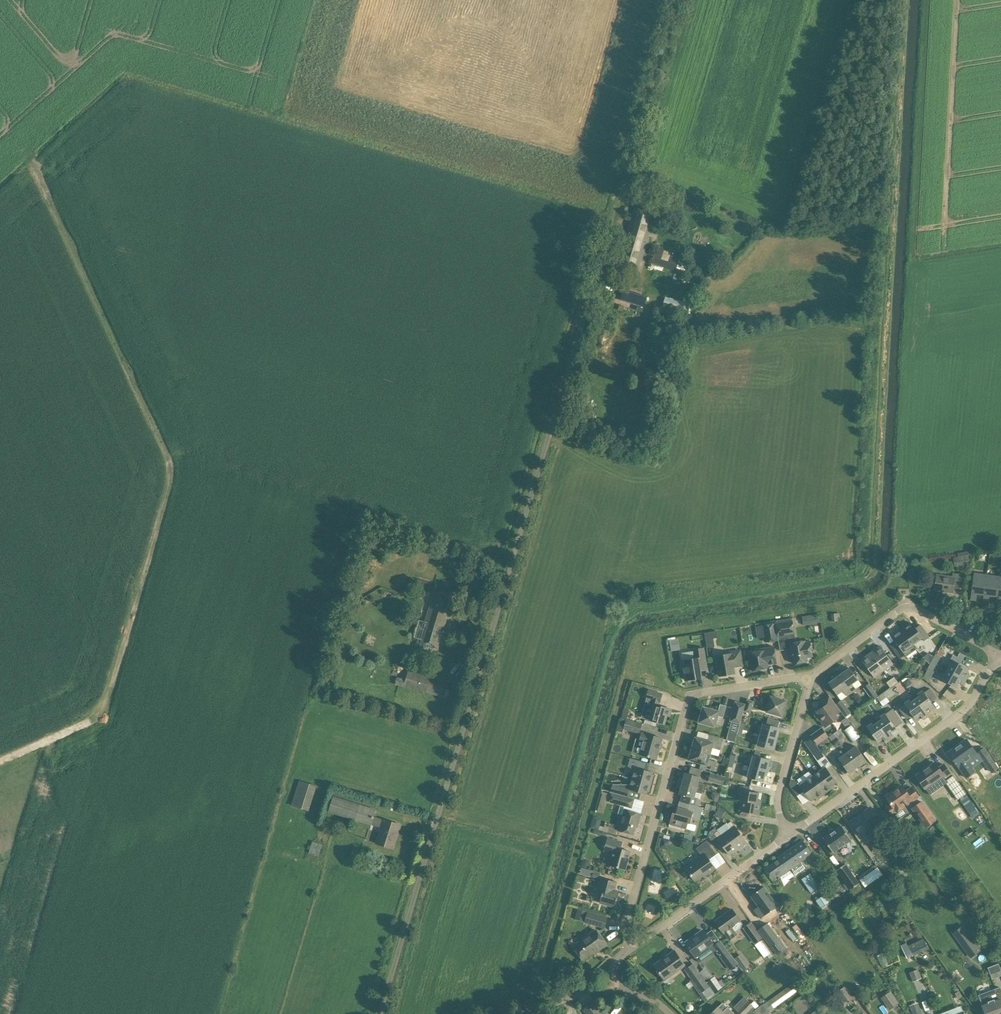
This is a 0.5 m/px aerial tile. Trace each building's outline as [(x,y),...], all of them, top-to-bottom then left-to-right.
[(655,214),(644,211),(635,208),(623,247),(626,247),(620,267),(636,272),(641,253),(645,254),(650,237),(648,237),(655,214)] [(740,232),(754,238),(760,226),(746,220),(740,232)] [(692,262),(674,256),(674,255),(657,249),(651,263),(669,269),(688,275),(692,262)] [(624,289),(621,300),(638,305),(637,308),(636,310),(642,312),(643,310),(645,303),(647,297),(636,293),(624,289)] [(662,308),(687,315),(690,303),(666,296),(662,308)] [(644,335),(638,334),(634,347),(640,348),(644,335)] [(969,564),(968,555),(954,557),(955,566),(969,564)] [(961,589),(963,574),(953,572),(952,577),(936,574),(934,590),(953,592),(954,588),(961,589)] [(983,601),(984,601),(987,575),(974,573),(971,599),(976,600),(977,594),(984,594),(983,601)] [(997,596),(996,603),(1000,577),(987,575),(984,601),(989,602),(990,595),(997,596)] [(415,586),(433,590),(434,583),(417,579),(415,586)] [(447,599),(438,596),(433,596),(425,622),(427,622),(421,643),(438,648),(443,633),(441,632),(442,626),(444,627),(452,601),(447,600),(447,599)] [(819,622),(818,613),(800,616),(802,625),(819,622)] [(795,633),(793,620),(776,622),(778,636),(795,633)] [(764,624),(767,642),(779,640),(778,636),(776,622),(764,624)] [(902,630),(913,644),(922,638),(924,641),(930,637),(921,624),(920,625),(921,626),(917,629),(912,623),(902,630)] [(891,645),(900,658),(905,654),(906,655),(916,649),(913,644),(902,630),(893,637),(896,642),(891,645)] [(703,632),(704,646),(713,646),(712,637),(716,637),(716,631),(703,632)] [(676,639),(669,640),(671,651),(678,650),(676,639)] [(813,656),(811,646),(810,641),(806,641),(805,640),(790,643),(791,651),(792,650),(794,663),(808,661),(807,657),(813,656)] [(777,663),(776,653),(774,646),(757,649),(758,651),(749,652),(752,670),(768,668),(768,665),(777,663)] [(880,646),(871,652),(884,670),(893,664),(880,646)] [(708,670),(707,666),(704,647),(694,649),(695,658),(680,661),(682,670),(684,670),(686,680),(702,678),(701,671),(708,670)] [(929,653),(928,652),(924,657),(930,664),(932,661),(936,654),(938,650),(932,647),(929,653)] [(743,665),(742,655),(741,650),(723,653),(723,655),(715,656),(716,666),(718,666),(720,676),(735,673),(734,667),(743,665)] [(884,670),(871,652),(861,659),(874,677),(884,670)] [(936,654),(932,661),(937,663),(941,656),(936,654)] [(950,665),(948,670),(966,680),(969,675),(964,673),(967,668),(951,658),(948,664),(950,665)] [(928,668),(933,670),(937,663),(932,661),(930,664),(928,668)] [(397,677),(396,684),(404,686),(453,699),(457,684),(415,673),(416,668),(410,666),(406,680),(397,677)] [(850,668),(839,675),(852,692),(856,690),(862,685),(850,668)] [(966,680),(948,670),(945,674),(943,673),(940,678),(956,687),(959,682),(964,684),(966,680)] [(852,692),(839,675),(829,683),(837,694),(843,690),(847,696),(852,692)] [(873,700),(877,697),(879,696),(869,683),(864,687),(873,700)] [(884,692),(887,697),(893,692),(890,688),(884,692)] [(915,699),(928,716),(932,713),(929,709),(934,705),(931,702),(937,698),(930,689),(924,692),(923,690),(918,694),(920,696),(915,699)] [(672,709),(669,708),(658,705),(659,701),(660,702),(662,694),(648,690),(646,698),(652,699),(650,708),(653,709),(650,720),(665,724),(667,715),(670,716),(672,709)] [(877,697),(880,701),(887,697),(884,692),(879,696),(877,697)] [(823,707),(817,711),(822,719),(820,720),(825,727),(838,717),(836,714),(841,711),(836,705),(836,704),(829,695),(819,702),(823,707)] [(769,704),(767,711),(782,715),(786,700),(771,696),(770,699),(764,697),(763,703),(769,704)] [(747,699),(746,704),(744,711),(750,713),(754,701),(747,699)] [(928,716),(915,699),(911,702),(909,700),(905,703),(915,718),(921,715),(924,719),(928,716)] [(851,713),(841,700),(836,704),(836,705),(841,711),(845,717),(851,713)] [(730,721),(740,724),(741,719),(742,719),(744,711),(746,704),(736,702),(730,721)] [(723,717),(724,715),(727,705),(720,704),(718,711),(703,706),(701,713),(700,713),(698,719),(699,720),(699,722),(715,727),(718,716),(723,717)] [(882,719),(878,722),(890,740),(894,737),(891,732),(896,729),(895,727),(902,722),(893,708),(881,717),(882,719)] [(848,718),(856,729),(861,725),(854,714),(848,718)] [(642,724),(621,718),(617,731),(623,732),(624,728),(639,733),(642,724)] [(768,718),(766,724),(778,727),(780,721),(768,718)] [(890,740),(878,722),(873,725),(872,723),(867,726),(878,742),(883,738),(886,743),(890,740)] [(764,723),(760,734),(777,739),(779,732),(777,731),(778,727),(766,724),(764,723)] [(847,728),(844,731),(852,742),(860,736),(852,725),(847,728)] [(822,726),(810,735),(812,737),(817,745),(829,736),(822,726)] [(662,738),(653,735),(646,734),(642,733),(640,740),(644,741),(640,754),(656,758),(662,738)] [(728,735),(727,739),(735,742),(737,734),(732,733),(728,735)] [(692,748),(711,754),(713,748),(720,750),(723,738),(709,734),(708,740),(695,737),(693,742),(691,742),(690,748),(692,748)] [(760,734),(757,745),(772,749),(773,745),(775,746),(777,739),(760,734)] [(804,743),(813,755),(820,749),(812,737),(804,743)] [(976,753),(972,748),(966,739),(959,745),(960,746),(950,753),(949,752),(959,766),(976,753)] [(847,752),(857,766),(866,760),(856,746),(847,752)] [(977,751),(991,772),(997,768),(982,747),(977,751)] [(711,772),(714,773),(717,761),(709,759),(711,754),(692,748),(690,748),(688,753),(690,755),(688,760),(701,763),(700,769),(711,772)] [(839,758),(849,773),(857,766),(847,752),(839,758)] [(754,755),(751,766),(768,771),(770,766),(768,766),(769,759),(754,755)] [(635,770),(632,778),(651,783),(653,776),(652,775),(653,772),(636,767),(638,760),(630,758),(628,766),(635,770)] [(951,774),(944,764),(938,768),(934,762),(916,775),(925,788),(943,776),(945,778),(951,774)] [(751,766),(747,777),(763,781),(765,775),(767,775),(768,771),(751,766)] [(832,788),(831,786),(836,782),(826,767),(813,776),(825,793),(832,788)] [(678,782),(703,789),(705,784),(699,782),(700,777),(685,772),(683,778),(679,777),(678,782)] [(725,776),(714,773),(711,772),(708,781),(723,785),(725,776)] [(825,793),(813,776),(801,784),(799,781),(791,779),(789,785),(797,795),(804,791),(811,800),(817,796),(818,798),(825,793)] [(946,781),(958,799),(966,793),(954,776),(946,781)] [(632,778),(631,784),(613,784),(611,792),(628,796),(630,789),(647,794),(648,790),(649,791),(651,783),(632,778)] [(292,805),(309,810),(316,785),(299,780),(292,805)] [(681,801),(688,803),(699,806),(701,799),(695,797),(696,792),(702,794),(703,789),(678,782),(677,787),(681,788),(679,793),(683,794),(681,801)] [(919,796),(912,787),(906,791),(902,785),(896,789),(897,790),(887,797),(886,796),(886,797),(891,804),(888,806),(893,814),(907,804),(919,796)] [(741,800),(742,800),(761,804),(761,800),(758,799),(759,792),(749,791),(750,787),(743,786),(741,800)] [(608,801),(632,808),(634,799),(610,792),(608,801)] [(376,809),(334,796),(329,812),(371,825),(372,824),(374,816),(376,809)] [(962,799),(972,814),(977,810),(967,796),(962,799)] [(742,800),(740,815),(747,816),(747,812),(759,814),(761,804),(742,800)] [(922,800),(911,808),(925,828),(936,820),(922,800)] [(688,803),(686,809),(678,807),(676,813),(673,812),(670,824),(686,828),(688,823),(690,823),(692,817),(700,820),(703,807),(699,806),(688,803)] [(721,817),(724,810),(717,807),(714,815),(721,817)] [(852,821),(862,834),(880,821),(883,826),(889,822),(881,810),(876,814),(871,807),(862,813),(863,814),(853,821),(852,820),(852,821)] [(641,814),(632,811),(624,809),(619,830),(633,834),(637,820),(639,821),(641,814)] [(401,824),(374,816),(372,824),(381,827),(376,843),(394,848),(401,824)] [(731,828),(726,832),(739,849),(744,845),(744,844),(747,842),(735,825),(735,826),(731,821),(727,823),(731,828)] [(841,825),(823,838),(834,853),(852,840),(847,832),(848,832),(848,830),(845,826),(843,826),(843,827),(841,825)] [(739,849),(726,832),(721,835),(715,827),(709,831),(708,836),(714,844),(719,840),(729,855),(733,852),(733,853),(739,849)] [(978,859),(995,846),(984,832),(967,846),(978,859)] [(887,840),(893,847),(898,843),(892,836),(887,840)] [(604,850),(613,853),(609,865),(626,869),(629,855),(628,855),(629,850),(621,848),(622,842),(608,838),(604,850)] [(716,854),(706,840),(697,847),(702,855),(685,867),(695,880),(707,872),(708,873),(715,868),(709,859),(716,854)] [(813,854),(808,848),(803,840),(777,858),(779,859),(764,869),(772,881),(792,867),(795,874),(805,869),(801,862),(813,854)] [(309,852),(319,856),(323,844),(314,841),(309,852)] [(850,889),(860,882),(846,863),(837,870),(850,889)] [(810,874),(802,879),(811,892),(819,887),(810,874)] [(600,902),(615,907),(619,891),(615,890),(617,882),(601,877),(598,888),(603,890),(600,902)] [(764,887),(750,897),(758,907),(753,910),(759,919),(777,906),(764,887)] [(824,895),(816,900),(821,907),(829,902),(824,895)] [(578,909),(576,915),(586,917),(588,912),(578,909)] [(732,909),(715,921),(724,932),(730,939),(737,934),(736,932),(740,929),(743,924),(732,909)] [(585,922),(604,927),(607,917),(588,912),(586,917),(585,922)] [(762,937),(751,923),(744,928),(755,942),(762,937)] [(767,923),(758,929),(777,955),(787,947),(767,923)] [(963,926),(952,933),(964,949),(970,957),(977,952),(972,943),(974,942),(963,926)] [(693,937),(685,942),(691,950),(696,957),(700,962),(700,961),(714,952),(716,950),(729,969),(730,968),(737,963),(712,929),(706,934),(704,931),(694,938),(693,937)] [(607,944),(601,936),(596,930),(573,946),(583,959),(597,949),(598,951),(607,944)] [(765,960),(774,954),(763,938),(754,944),(765,960)] [(908,947),(906,942),(901,945),(907,958),(928,948),(924,940),(908,947)] [(654,965),(665,979),(685,965),(675,950),(654,965)] [(997,963),(986,967),(990,979),(1000,975),(997,963)] [(691,980),(705,1000),(714,994),(693,964),(685,969),(692,979),(691,980)] [(909,972),(913,982),(921,978),(917,969),(909,972)] [(722,979),(711,986),(715,992),(726,985),(722,979)] [(774,1007),(772,1004),(800,984),(797,980),(764,1003),(767,1008),(769,1011),(774,1007)] [(836,992),(842,1000),(851,994),(845,986),(836,992)] [(986,1013),(1000,1013),(1000,990),(1000,987),(979,995),(983,1006),(986,1013)] [(885,993),(882,995),(883,996),(887,1002),(890,1001),(894,1007),(899,1003),(890,991),(889,990),(885,993)] [(742,1013),(746,1013),(754,1006),(747,1000),(738,1010),(742,1013)] [(603,1013),(594,1001),(583,1010),(586,1013),(602,1013),(603,1013)] [(722,1002),(711,1013),(733,1013),(734,1013),(727,1007),(722,1002)]
